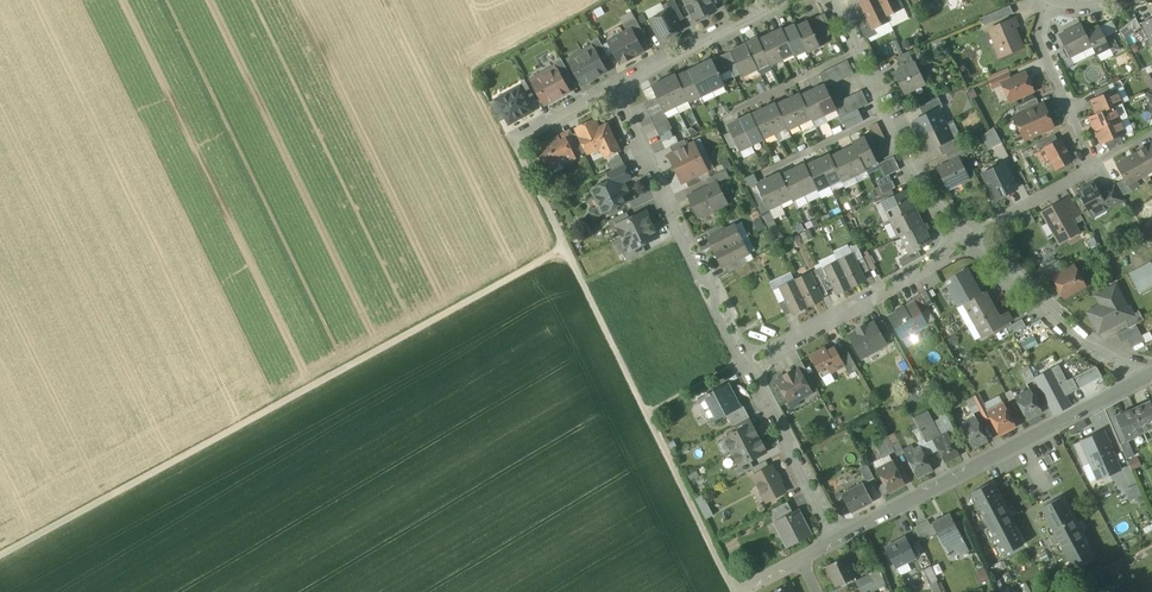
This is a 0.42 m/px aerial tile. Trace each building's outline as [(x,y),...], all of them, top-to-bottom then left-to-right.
[(678,22),(684,19),(674,0),(673,0),(663,5),(666,11),(670,8),(678,22)] [(693,21),(701,17),(708,14),(716,10),(713,5),(711,0),(684,0),(687,7),(688,7),(691,13),(690,13),(693,21)] [(886,17),(878,0),(866,0),(861,2),(868,17),(873,28),(874,28),(888,21),(886,17)] [(886,17),(901,10),(897,2),(897,0),(878,0),(886,17)] [(886,17),(888,21),(892,28),(909,20),(900,1),(897,2),(901,10),(886,17)] [(659,14),(665,11),(660,3),(645,11),(651,22),(660,17),(659,14)] [(990,15),(993,22),(1012,13),(1009,6),(990,15)] [(651,22),(661,42),(682,31),(678,22),(670,8),(666,11),(665,11),(659,14),(660,17),(651,22)] [(824,13),(820,15),(826,27),(830,25),(824,13)] [(808,22),(817,41),(830,35),(826,27),(820,15),(808,22)] [(979,19),(982,27),(993,22),(990,15),(986,16),(979,19)] [(631,29),(637,41),(645,36),(635,17),(623,24),(627,31),(631,29)] [(857,24),(865,40),(876,35),(877,34),(874,28),(873,28),(868,17),(857,23),(857,24)] [(1119,30),(1123,40),(1138,29),(1140,27),(1138,24),(1135,18),(1119,30)] [(1151,44),(1151,18),(1142,23),(1143,26),(1151,44)] [(994,46),(999,57),(1021,47),(1013,27),(1018,25),(1016,19),(990,30),(997,45),(994,46)] [(893,32),(892,28),(888,21),(874,28),(877,34),(876,35),(878,39),(893,32)] [(1112,21),(1099,27),(1104,37),(1111,34),(1117,31),(1112,21)] [(808,22),(796,27),(807,50),(808,53),(820,47),(817,41),(808,22)] [(1065,47),(1069,56),(1082,49),(1082,51),(1092,46),(1085,33),(1081,24),(1059,35),(1065,47)] [(794,25),(783,31),(794,54),(795,56),(807,50),(796,27),(794,25)] [(1099,26),(1085,33),(1092,46),(1095,53),(1096,54),(1109,48),(1104,37),(1099,27),(1099,26)] [(1138,29),(1147,47),(1151,45),(1151,44),(1143,26),(1138,29)] [(615,53),(620,64),(634,57),(633,56),(642,50),(637,41),(631,29),(627,31),(608,42),(615,53)] [(782,29),(770,34),(782,60),(794,54),(783,31),(782,29)] [(770,34),(758,40),(769,63),(770,65),(782,60),(770,34)] [(1109,48),(1112,54),(1119,50),(1111,34),(1104,37),(1109,48)] [(594,48),(601,61),(608,57),(602,45),(598,38),(590,42),(593,49),(594,48)] [(757,38),(745,44),(757,69),(769,63),(758,40),(757,38)] [(890,43),(896,57),(903,54),(896,40),(890,43)] [(901,42),(904,51),(911,49),(908,40),(901,42)] [(615,53),(608,42),(602,45),(608,57),(615,53)] [(758,70),(757,69),(745,44),(729,52),(735,64),(740,75),(742,77),(741,74),(756,67),(757,70),(758,70)] [(1082,51),(1086,58),(1095,53),(1092,46),(1082,51)] [(1058,50),(1067,67),(1074,64),(1069,56),(1065,47),(1058,50)] [(571,61),(583,84),(607,71),(601,61),(594,48),(593,49),(571,61)] [(1109,48),(1096,54),(1100,62),(1113,56),(1112,54),(1109,48)] [(1086,58),(1082,51),(1082,49),(1069,56),(1074,64),(1086,58)] [(896,58),(902,70),(914,64),(908,51),(904,54),(903,54),(896,57),(896,58)] [(729,52),(723,55),(729,68),(735,64),(729,52)] [(730,70),(729,68),(723,55),(712,60),(720,76),(730,70)] [(557,68),(564,81),(571,77),(561,58),(553,63),(556,69),(557,68)] [(712,60),(700,66),(712,91),(724,85),(723,82),(720,76),(712,60)] [(847,60),(840,64),(847,78),(854,74),(847,60)] [(757,69),(758,70),(761,76),(773,70),(770,65),(769,63),(757,69)] [(730,70),(734,77),(734,78),(740,75),(735,64),(729,68),(730,70)] [(840,64),(833,67),(840,81),(847,78),(840,64)] [(897,78),(904,93),(924,83),(914,64),(902,70),(893,75),(895,79),(897,78)] [(1145,68),(1140,71),(1141,72),(1146,82),(1147,83),(1151,91),(1151,92),(1151,93),(1151,81),(1151,79),(1148,74),(1151,72),(1151,65),(1145,68)] [(700,66),(688,72),(700,97),(712,91),(700,66)] [(833,67),(826,71),(833,84),(840,81),(833,67)] [(533,81),(546,104),(569,91),(564,81),(557,68),(556,69),(533,81)] [(988,81),(989,81),(1008,73),(1010,72),(1008,68),(986,77),(988,81)] [(734,77),(730,70),(720,76),(723,82),(734,77)] [(826,88),(833,84),(826,71),(819,74),(826,88)] [(675,75),(663,81),(676,106),(687,100),(688,102),(700,97),(688,72),(676,77),(675,75)] [(989,81),(992,89),(1002,84),(1002,83),(1011,79),(1008,73),(989,81)] [(1002,84),(1009,101),(1021,96),(1022,96),(1026,95),(1027,94),(1033,91),(1025,73),(1011,79),(1002,83),(1002,84)] [(520,86),(527,99),(533,95),(525,81),(518,85),(519,87),(520,86)] [(663,112),(676,106),(663,81),(651,87),(656,97),(657,98),(659,104),(663,110),(663,112)] [(768,91),(763,81),(755,85),(760,95),(768,91)] [(824,85),(812,90),(824,116),(836,110),(824,85)] [(1094,91),(1097,98),(1111,92),(1108,85),(1094,91)] [(506,119),(509,124),(533,111),(527,99),(520,86),(519,87),(504,95),(505,97),(497,101),(497,102),(506,119)] [(649,101),(656,97),(651,87),(644,90),(649,101)] [(1123,87),(1115,90),(1121,104),(1129,100),(1123,87)] [(977,97),(973,88),(966,91),(971,100),(977,97)] [(800,94),(799,94),(812,121),(824,116),(812,90),(801,96),(800,94)] [(861,90),(854,94),(861,108),(868,104),(861,91),(861,90)] [(1091,101),(1097,114),(1113,107),(1121,104),(1115,90),(1111,92),(1097,98),(1091,101)] [(712,91),(700,97),(703,103),(715,98),(712,91)] [(788,100),(799,124),(800,125),(811,119),(812,121),(799,94),(788,100)] [(857,110),(861,108),(854,94),(847,97),(854,111),(857,110)] [(847,114),(854,111),(847,97),(841,100),(847,114)] [(644,104),(647,110),(659,104),(657,98),(649,101),(644,104)] [(919,107),(923,116),(938,109),(943,107),(938,98),(919,107)] [(1016,107),(1019,114),(1039,106),(1036,98),(1016,107)] [(489,103),(499,122),(506,119),(497,102),(497,101),(496,99),(489,103)] [(676,106),(679,114),(691,108),(688,102),(687,100),(676,106)] [(788,100),(776,106),(787,128),(788,130),(799,124),(788,100)] [(840,118),(847,114),(841,100),(833,104),(834,104),(840,118)] [(775,103),(763,109),(775,134),(787,128),(776,106),(775,103)] [(663,110),(659,104),(647,110),(650,116),(663,110)] [(1020,129),(1025,139),(1052,127),(1042,104),(1039,106),(1019,114),(1015,116),(1015,118),(1017,117),(1022,128),(1020,129)] [(1121,104),(1113,107),(1119,120),(1127,117),(1121,104)] [(663,112),(666,116),(667,120),(679,114),(676,106),(663,112)] [(1089,117),(1095,130),(1119,120),(1113,107),(1097,114),(1089,117)] [(763,109),(751,114),(763,140),(775,134),(763,109)] [(915,121),(921,135),(945,124),(938,109),(923,116),(923,117),(915,121)] [(650,116),(653,122),(666,116),(663,112),(663,110),(650,116)] [(824,116),(828,122),(839,117),(836,110),(824,116)] [(863,121),(857,110),(854,111),(847,114),(840,118),(846,129),(863,121)] [(751,114),(739,120),(751,145),(763,140),(751,114)] [(653,122),(656,129),(669,123),(667,120),(666,116),(653,122)] [(828,122),(824,116),(812,121),(816,128),(828,122)] [(1133,130),(1127,117),(1119,120),(1125,133),(1133,130)] [(816,128),(812,121),(811,119),(800,125),(804,134),(816,128)] [(739,151),(751,145),(739,120),(727,126),(730,132),(737,146),(739,151)] [(1125,133),(1119,120),(1095,130),(1101,144),(1105,142),(1119,135),(1125,133)] [(601,147),(605,156),(618,150),(606,126),(598,130),(594,121),(577,129),(578,132),(588,151),(588,152),(601,147)] [(659,135),(672,129),(669,123),(656,129),(659,135)] [(877,123),(869,126),(872,132),(878,144),(886,141),(882,133),(877,123)] [(952,139),(945,124),(921,135),(928,150),(937,146),(938,147),(952,140),(952,139)] [(787,128),(775,134),(779,142),(791,137),(788,130),(787,128)] [(981,136),(988,150),(1001,143),(993,128),(987,132),(981,136)] [(672,129),(659,135),(662,142),(675,136),(672,129)] [(578,132),(572,135),(579,150),(581,155),(588,151),(578,132)] [(730,149),(737,146),(730,132),(724,135),(730,149)] [(864,135),(871,148),(878,144),(872,132),(864,135)] [(573,153),(579,150),(572,135),(566,138),(573,153)] [(1035,145),(1039,152),(1044,149),(1057,141),(1054,135),(1035,145)] [(1105,142),(1110,151),(1123,144),(1119,135),(1105,142)] [(662,143),(665,149),(670,147),(678,143),(675,136),(662,143)] [(852,143),(854,146),(865,168),(877,162),(865,137),(852,143)] [(946,154),(961,147),(957,137),(952,139),(952,140),(938,147),(942,156),(946,154)] [(536,149),(545,168),(559,161),(560,163),(575,157),(573,153),(566,138),(560,140),(559,138),(536,149)] [(693,143),(700,157),(707,154),(700,139),(693,142),(693,143)] [(1044,149),(1055,170),(1072,160),(1069,154),(1060,139),(1057,141),(1044,149)] [(670,147),(673,153),(687,146),(684,140),(678,143),(670,147)] [(668,155),(675,169),(700,157),(693,143),(687,146),(673,153),(668,155)] [(1135,153),(1147,175),(1151,172),(1151,144),(1135,153)] [(755,153),(751,145),(739,151),(743,159),(755,153)] [(866,171),(865,168),(854,146),(842,151),(854,176),(866,171)] [(965,155),(961,147),(946,154),(950,162),(959,158),(965,155)] [(1031,148),(1022,152),(1026,159),(1034,155),(1031,148)] [(842,182),(854,176),(842,151),(830,157),(829,154),(829,155),(842,182)] [(1080,163),(1074,151),(1069,154),(1072,160),(1075,165),(1080,163)] [(1137,180),(1147,175),(1135,153),(1116,164),(1125,180),(1128,186),(1137,180)] [(700,157),(707,171),(714,168),(707,154),(700,157)] [(842,182),(829,155),(817,160),(817,161),(829,185),(829,186),(841,180),(842,182)] [(608,163),(611,171),(624,165),(620,157),(608,163)] [(707,171),(700,157),(675,169),(682,183),(686,181),(698,175),(707,171)] [(893,157),(886,160),(892,173),(899,170),(893,157)] [(937,168),(947,188),(960,182),(960,183),(969,179),(959,158),(950,162),(937,168)] [(892,173),(886,160),(878,164),(884,177),(889,175),(892,173)] [(818,191),(829,185),(817,161),(806,166),(817,189),(818,191)] [(866,171),(868,175),(880,169),(877,162),(865,168),(866,171)] [(805,195),(817,189),(806,166),(804,164),(793,170),(805,195)] [(1004,164),(982,174),(994,199),(1016,189),(1004,164)] [(631,179),(624,165),(611,171),(607,173),(610,180),(618,177),(622,183),(631,179)] [(793,201),(805,195),(793,170),(781,175),(792,198),(793,201)] [(698,175),(701,182),(710,177),(707,171),(698,175)] [(706,180),(709,186),(717,183),(729,177),(726,171),(706,180)] [(854,176),(857,183),(869,178),(868,175),(866,171),(854,176)] [(780,204),(792,198),(781,175),(780,173),(768,179),(780,204)] [(756,185),(758,184),(754,174),(743,179),(747,189),(756,185)] [(686,181),(689,188),(701,182),(698,175),(686,181)] [(876,181),(879,188),(892,181),(889,175),(884,177),(876,181)] [(842,182),(844,187),(845,189),(857,183),(854,176),(842,182)] [(601,207),(604,213),(625,203),(622,197),(627,194),(622,183),(618,177),(610,180),(593,189),(596,196),(594,200),(596,205),(601,207)] [(769,209),(780,204),(768,179),(758,184),(756,185),(768,210),(769,209)] [(829,186),(832,192),(844,187),(842,182),(841,180),(829,186)] [(1115,185),(1121,196),(1131,191),(1128,186),(1125,180),(1115,185)] [(1128,186),(1131,191),(1140,185),(1137,180),(1128,186)] [(879,188),(882,194),(892,189),(895,188),(892,181),(879,188)] [(688,197),(697,216),(712,210),(712,211),(727,204),(717,183),(709,186),(688,197)] [(1085,204),(1090,214),(1104,206),(1106,205),(1099,194),(1093,183),(1078,192),(1081,197),(1080,200),(1082,203),(1085,204)] [(756,185),(747,189),(760,214),(768,210),(756,185)] [(818,191),(821,197),(822,200),(833,194),(832,192),(829,186),(829,185),(818,191)] [(1106,209),(1107,210),(1123,201),(1115,185),(1099,194),(1106,205),(1104,206),(1106,209)] [(805,195),(809,203),(821,197),(818,191),(817,189),(805,195)] [(895,196),(892,189),(882,194),(872,199),(876,206),(882,203),(882,202),(895,196)] [(882,203),(890,219),(914,208),(906,191),(895,196),(882,202),(882,203)] [(805,195),(793,201),(798,210),(809,204),(809,203),(805,195)] [(1047,223),(1052,233),(1055,232),(1044,213),(1062,203),(1074,225),(1083,220),(1069,195),(1040,212),(1047,223)] [(884,222),(890,219),(882,203),(876,206),(884,222)] [(1053,234),(1057,242),(1077,230),(1074,225),(1062,203),(1044,213),(1055,232),(1052,233),(1053,234)] [(769,209),(774,219),(785,214),(780,204),(769,209)] [(1104,206),(1090,214),(1092,217),(1106,209),(1104,206)] [(601,216),(597,207),(588,212),(592,220),(601,216)] [(897,227),(901,235),(922,225),(914,208),(890,219),(895,229),(897,227)] [(768,210),(760,214),(764,224),(774,219),(769,209),(768,210)] [(1023,215),(1029,225),(1035,222),(1029,211),(1023,215)] [(607,221),(611,229),(617,226),(630,219),(627,212),(607,221)] [(617,226),(623,238),(651,224),(645,212),(630,219),(617,226)] [(765,228),(760,218),(752,222),(757,232),(765,228)] [(1149,236),(1151,235),(1151,218),(1142,224),(1149,236)] [(782,239),(774,219),(764,224),(773,243),(782,239)] [(734,226),(741,240),(748,236),(742,222),(734,226)] [(1052,233),(1047,223),(1040,226),(1046,237),(1053,234),(1052,233)] [(658,237),(651,224),(623,238),(629,250),(629,251),(642,245),(658,237)] [(707,231),(710,237),(724,231),(721,224),(707,231)] [(930,242),(922,225),(901,235),(910,254),(918,251),(922,249),(920,246),(930,242)] [(708,238),(715,252),(741,240),(734,226),(724,231),(710,237),(708,238)] [(808,229),(799,233),(804,242),(813,238),(808,229)] [(755,250),(748,236),(741,240),(747,254),(755,250)] [(1093,237),(1085,241),(1090,249),(1098,245),(1093,237)] [(747,254),(741,240),(715,252),(722,266),(724,265),(738,259),(747,254)] [(622,253),(626,261),(646,252),(642,245),(629,251),(629,250),(622,253)] [(833,251),(834,253),(838,262),(852,255),(849,249),(847,245),(833,251)] [(857,245),(849,249),(852,255),(855,261),(862,257),(861,254),(857,245)] [(875,267),(867,251),(861,254),(862,257),(869,270),(875,267)] [(898,259),(902,268),(921,257),(918,251),(910,254),(898,259)] [(818,261),(821,267),(825,276),(827,275),(824,269),(838,262),(834,253),(818,261)] [(852,255),(838,262),(850,287),(857,284),(856,282),(863,279),(861,274),(855,261),(852,255)] [(855,261),(861,274),(869,270),(862,257),(855,261)] [(724,265),(728,273),(741,266),(738,259),(724,265)] [(1054,263),(1060,273),(1064,270),(1059,260),(1054,263)] [(836,294),(850,287),(838,262),(824,269),(827,275),(833,287),(836,294)] [(1040,284),(1052,277),(1060,273),(1054,263),(1034,274),(1040,284)] [(1139,291),(1151,284),(1151,266),(1150,263),(1129,274),(1139,291)] [(1060,290),(1064,298),(1080,289),(1078,284),(1079,281),(1081,280),(1083,276),(1081,273),(1077,272),(1074,265),(1064,270),(1060,273),(1052,277),(1056,284),(1056,287),(1057,290),(1060,290)] [(815,270),(818,275),(826,291),(833,287),(827,275),(825,276),(821,267),(815,270)] [(945,281),(959,306),(964,304),(981,294),(967,269),(945,281)] [(769,282),(773,291),(780,288),(794,281),(790,272),(769,282)] [(809,274),(794,281),(807,307),(822,299),(821,298),(812,278),(809,274)] [(827,294),(826,291),(818,275),(812,278),(821,298),(827,294)] [(793,313),(807,307),(794,281),(780,288),(786,299),(792,312),(793,313)] [(1090,318),(1098,331),(1111,324),(1113,326),(1121,322),(1119,319),(1123,317),(1124,320),(1125,320),(1125,319),(1124,317),(1131,313),(1120,293),(1118,293),(1115,286),(1096,296),(1104,310),(1090,318)] [(773,291),(779,303),(786,299),(780,288),(773,291)] [(919,295),(926,307),(933,304),(926,291),(919,295)] [(964,304),(974,322),(995,311),(985,292),(981,294),(964,304)] [(914,303),(920,313),(927,309),(926,307),(919,295),(907,302),(909,306),(914,303)] [(779,303),(785,315),(792,312),(786,299),(779,303)] [(889,317),(900,337),(902,335),(908,332),(911,333),(915,331),(926,325),(920,313),(914,303),(909,306),(907,307),(906,310),(899,308),(896,310),(895,313),(889,317)] [(964,304),(959,306),(956,308),(967,327),(974,322),(964,304)] [(998,317),(995,311),(974,322),(982,337),(1011,321),(1007,313),(998,317)] [(1124,320),(1128,327),(1135,324),(1143,320),(1139,311),(1132,315),(1125,319),(1125,320),(1124,320)] [(1003,330),(1007,337),(1012,334),(1025,327),(1021,319),(1003,330)] [(874,325),(884,343),(892,338),(882,321),(874,325)] [(974,322),(967,327),(975,341),(982,337),(974,322)] [(859,357),(862,358),(885,345),(884,343),(874,325),(873,323),(850,336),(856,346),(855,349),(859,357)] [(1141,336),(1135,324),(1128,327),(1116,334),(1121,342),(1127,339),(1131,347),(1144,340),(1141,336)] [(1007,337),(1003,330),(995,334),(999,341),(1007,337)] [(1144,340),(1145,344),(1151,340),(1151,337),(1149,331),(1141,336),(1144,340)] [(919,332),(911,336),(914,343),(923,339),(919,332)] [(1035,335),(1021,340),(1024,349),(1038,344),(1035,335)] [(959,337),(949,336),(949,345),(958,346),(959,337)] [(809,357),(820,376),(829,371),(830,373),(844,365),(839,356),(835,348),(827,352),(825,348),(809,357)] [(844,365),(849,375),(858,370),(847,351),(839,356),(844,365)] [(798,370),(805,383),(812,380),(801,361),(794,365),(797,370),(798,370)] [(1065,394),(1071,391),(1066,381),(1058,365),(1034,378),(1035,380),(1053,415),(1071,406),(1065,395),(1065,394)] [(1019,371),(1027,385),(1035,380),(1034,378),(1028,366),(1019,371)] [(1072,379),(1077,389),(1101,376),(1096,367),(1094,367),(1072,379)] [(795,396),(797,401),(811,393),(805,383),(798,370),(797,370),(793,373),(792,373),(793,375),(786,379),(785,377),(784,377),(777,381),(782,391),(781,395),(783,399),(787,400),(795,396)] [(835,382),(830,373),(829,371),(820,376),(826,387),(835,382)] [(1072,379),(1066,381),(1071,391),(1071,392),(1077,389),(1072,379)] [(700,399),(712,421),(725,414),(739,407),(739,406),(727,385),(700,399)] [(1014,398),(1027,421),(1042,413),(1030,390),(1014,398)] [(988,411),(1002,403),(998,396),(984,403),(988,411)] [(981,399),(975,402),(972,398),(965,402),(972,414),(979,411),(985,421),(990,418),(987,411),(988,411),(984,403),(981,399)] [(990,418),(999,435),(1015,427),(1002,403),(988,411),(987,411),(990,418)] [(1134,411),(1143,432),(1151,428),(1151,407),(1150,403),(1134,411)] [(732,426),(734,425),(747,418),(749,417),(742,404),(739,406),(739,407),(725,414),(732,426)] [(913,418),(918,428),(926,444),(932,440),(933,441),(938,438),(941,436),(933,422),(927,411),(913,418)] [(1125,440),(1143,432),(1134,411),(1116,419),(1125,440)] [(939,419),(933,422),(941,436),(947,433),(951,440),(957,436),(944,412),(938,416),(939,419)] [(751,424),(747,418),(734,425),(737,431),(751,424)] [(960,426),(972,450),(987,442),(975,418),(960,426)] [(724,438),(732,452),(758,439),(757,436),(758,436),(751,424),(737,431),(724,438)] [(920,447),(926,444),(918,428),(911,431),(920,447)] [(1151,438),(1151,428),(1143,432),(1146,440),(1151,438)] [(896,444),(898,443),(900,442),(895,432),(887,437),(890,444),(895,441),(896,444)] [(1087,454),(1091,463),(1112,454),(1103,432),(1082,441),(1087,454)] [(938,451),(945,464),(960,456),(951,440),(947,433),(941,436),(938,438),(933,441),(938,451)] [(887,437),(884,439),(892,454),(895,452),(890,444),(887,437)] [(723,457),(732,452),(724,438),(716,443),(723,457)] [(760,441),(758,439),(732,452),(739,466),(739,467),(750,461),(765,453),(764,449),(765,448),(761,441),(760,441)] [(889,455),(892,454),(884,439),(874,444),(881,458),(882,459),(889,455)] [(932,440),(926,444),(932,454),(938,451),(933,441),(932,440)] [(895,441),(890,444),(895,452),(896,455),(903,452),(898,443),(896,444),(895,441)] [(1079,458),(1087,454),(1082,441),(1073,444),(1079,458)] [(1120,446),(1126,459),(1134,455),(1128,442),(1120,446)] [(926,458),(932,454),(926,444),(920,447),(926,458)] [(905,455),(918,479),(932,471),(926,458),(920,447),(910,452),(909,450),(904,452),(905,454),(905,455)] [(1043,457),(1047,464),(1053,461),(1049,454),(1043,457)] [(1083,466),(1091,463),(1087,454),(1079,458),(1083,466)] [(1120,470),(1112,454),(1091,463),(1098,479),(1120,470)] [(874,462),(877,469),(892,461),(889,455),(882,459),(881,458),(874,462)] [(735,468),(738,475),(751,468),(753,467),(750,461),(739,467),(739,466),(735,468)] [(751,468),(754,475),(769,467),(766,461),(753,467),(751,468)] [(879,487),(883,496),(904,486),(892,461),(877,469),(885,484),(879,487)] [(859,469),(866,483),(874,479),(867,465),(859,469)] [(752,476),(766,502),(785,492),(771,466),(769,467),(754,475),(752,476)] [(738,475),(735,468),(727,472),(730,479),(738,475)] [(696,471),(685,477),(688,482),(699,477),(696,471)] [(841,495),(851,513),(872,502),(863,484),(841,495)] [(972,493),(1004,555),(1022,545),(990,484),(972,493)] [(1125,489),(1130,500),(1141,495),(1136,484),(1125,489)] [(702,494),(694,498),(705,520),(713,515),(702,494)] [(1041,509),(1074,570),(1093,560),(1060,499),(1041,509)] [(771,510),(777,522),(793,514),(787,502),(771,510)] [(780,533),(787,546),(810,534),(798,511),(793,514),(777,522),(781,529),(780,533)] [(932,524),(945,547),(960,539),(961,538),(949,515),(932,524)] [(913,527),(920,542),(933,536),(926,521),(913,527)] [(886,549),(895,569),(915,559),(905,539),(886,549)] [(945,547),(949,554),(957,550),(956,549),(964,545),(960,539),(945,547)] [(830,575),(836,588),(855,579),(849,566),(847,567),(843,558),(834,562),(834,565),(829,568),(832,574),(830,575)] [(921,569),(926,582),(936,578),(930,565),(921,569)] [(905,581),(914,577),(909,567),(900,571),(905,581)] [(868,576),(871,583),(882,578),(883,577),(879,570),(868,576)] [(855,582),(859,589),(871,583),(868,576),(855,582)] [(871,583),(859,589),(861,591),(876,591),(887,587),(884,580),(883,577),(882,578),(871,583)]
